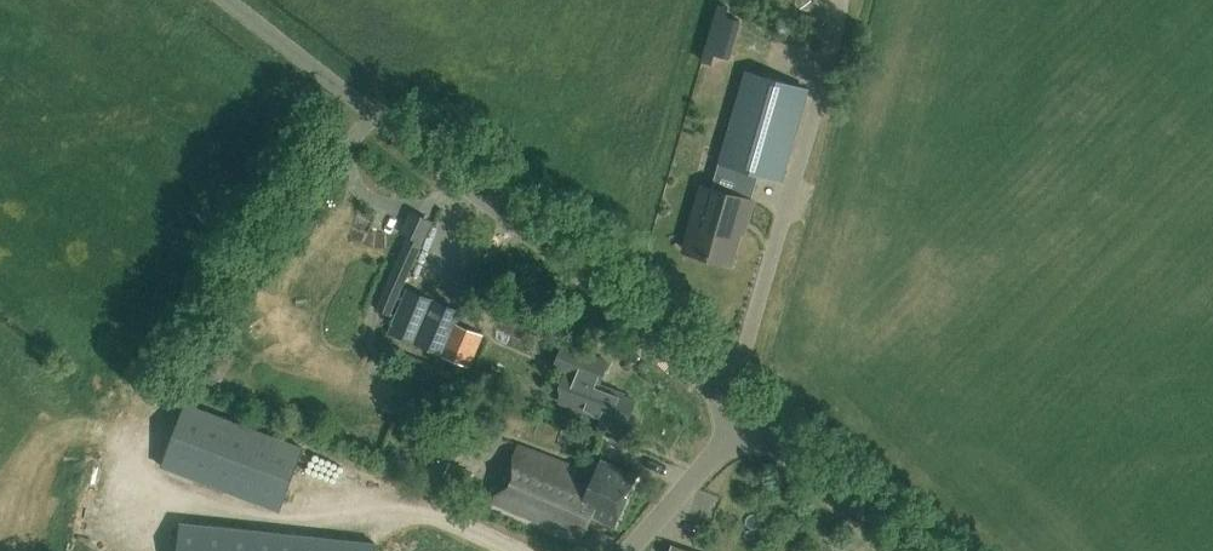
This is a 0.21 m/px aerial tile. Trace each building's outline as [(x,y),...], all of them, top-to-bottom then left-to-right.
[(720,167),(758,178),(759,173),(781,180),(808,88),(748,71),(721,162),(722,162),(720,167)] [(746,218),(758,178),(720,167),(715,187),(703,183),(690,228),(693,229),(687,250),(730,263),(744,218),(746,218)] [(393,313),(426,235),(411,229),(376,306),(393,313)] [(378,269),(391,274),(399,251),(386,247),(378,269)] [(409,286),(391,329),(416,339),(415,342),(445,354),(459,319),(463,308),(409,286)] [(469,362),(483,330),(459,319),(445,354),(469,362)] [(626,423),(635,398),(624,394),(625,392),(600,382),(608,360),(564,343),(555,365),(578,374),(567,403),(603,417),(601,424),(620,432),(624,423),(626,423)] [(278,510),(302,446),(187,403),(163,466),(278,510)] [(596,477),(521,443),(495,497),(582,537),(593,512),(615,522),(637,473),(605,458),(596,477)] [(376,542),(182,521),(178,550),(375,550),(376,542)]
